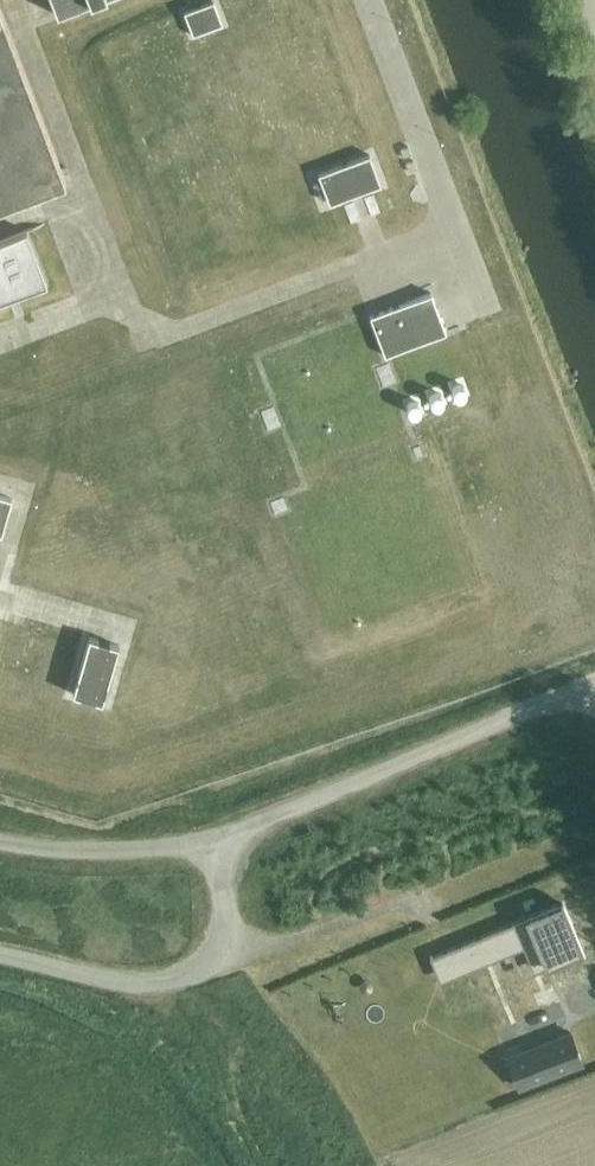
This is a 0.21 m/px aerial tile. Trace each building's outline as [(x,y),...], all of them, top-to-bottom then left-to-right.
[(57,15),(96,0),(52,0),(57,15)] [(214,2),(184,13),(193,36),(222,24),(214,2)] [(66,181),(0,8),(0,206),(66,181)] [(381,184),(370,154),(319,174),(330,203),(381,184)] [(0,240),(0,302),(47,284),(27,230),(0,240)] [(370,315),(385,355),(446,332),(431,292),(370,315)] [(413,414),(475,393),(468,373),(406,394),(413,414)] [(2,535),(12,498),(0,495),(0,534),(2,535)] [(71,689),(99,698),(113,643),(86,636),(71,689)] [(563,902),(429,958),(438,977),(526,941),(537,970),(577,954),(569,935),(576,933),(563,902)] [(495,1061),(507,1091),(571,1067),(560,1037),(495,1061)]
